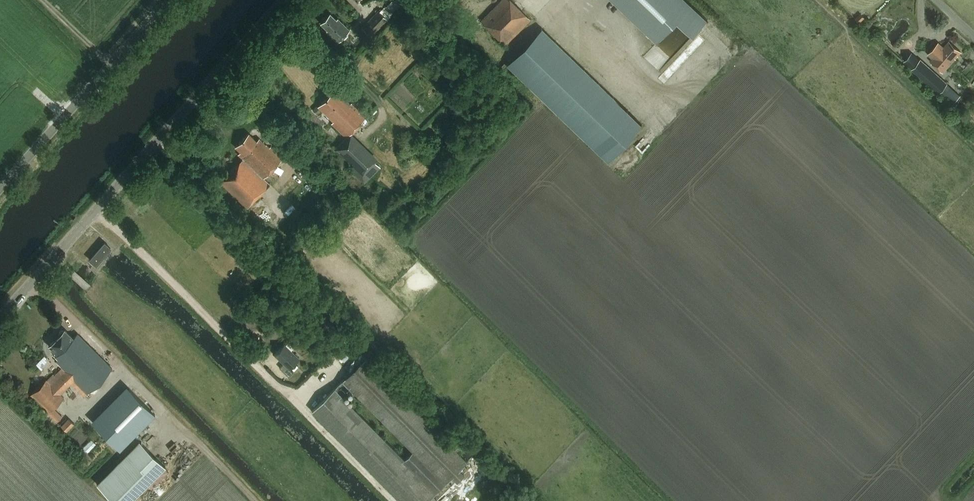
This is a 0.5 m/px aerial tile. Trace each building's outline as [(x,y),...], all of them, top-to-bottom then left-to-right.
[(480,20),(506,45),(531,19),(512,0),(500,0),(480,20)] [(687,0),(613,0),(657,41),(678,19),(694,34),(708,19),(687,0)] [(393,12),(387,5),(385,4),(379,11),(378,10),(362,27),(371,36),(393,12)] [(338,42),(349,29),(337,18),(336,19),(330,13),(321,23),(330,32),(329,33),(338,42)] [(643,124),(541,27),(506,64),(608,161),(643,124)] [(944,47),(939,42),(928,54),(933,58),(931,61),(944,72),(961,53),(949,42),(944,47)] [(938,92),(947,83),(920,60),(912,69),(938,92)] [(333,91),(318,106),(333,121),(332,123),(346,137),(332,152),(364,183),(380,167),(348,136),(366,118),(354,106),(351,104),(343,96),(341,99),(333,91)] [(263,178),(282,159),(270,147),(269,148),(266,144),(266,145),(259,138),(256,141),(249,133),(235,147),(241,152),(238,154),(243,158),(220,181),(247,208),(270,184),(263,178)] [(95,264),(111,248),(105,243),(90,260),(95,264)] [(88,393),(113,368),(77,333),(73,337),(64,329),(49,345),(55,351),(53,353),(58,358),(56,360),(63,367),(54,375),(53,374),(47,380),(46,379),(31,395),(57,421),(62,416),(53,408),(64,397),(60,394),(75,379),(88,393)] [(355,345),(361,351),(374,338),(368,332),(355,345)] [(279,368),(289,377),(288,377),(296,385),(304,377),(296,369),(293,372),(289,369),(299,358),(284,344),(274,354),(284,363),(279,368)] [(89,419),(119,448),(155,412),(125,383),(89,419)] [(28,394),(24,390),(18,396),(23,400),(28,394)] [(61,426),(66,431),(74,423),(69,418),(61,426)] [(89,451),(97,442),(91,438),(84,447),(89,451)] [(97,483),(114,500),(131,500),(165,467),(139,441),(97,483)] [(473,485),(458,498),(461,500),(487,500),(489,499),(473,485)]
